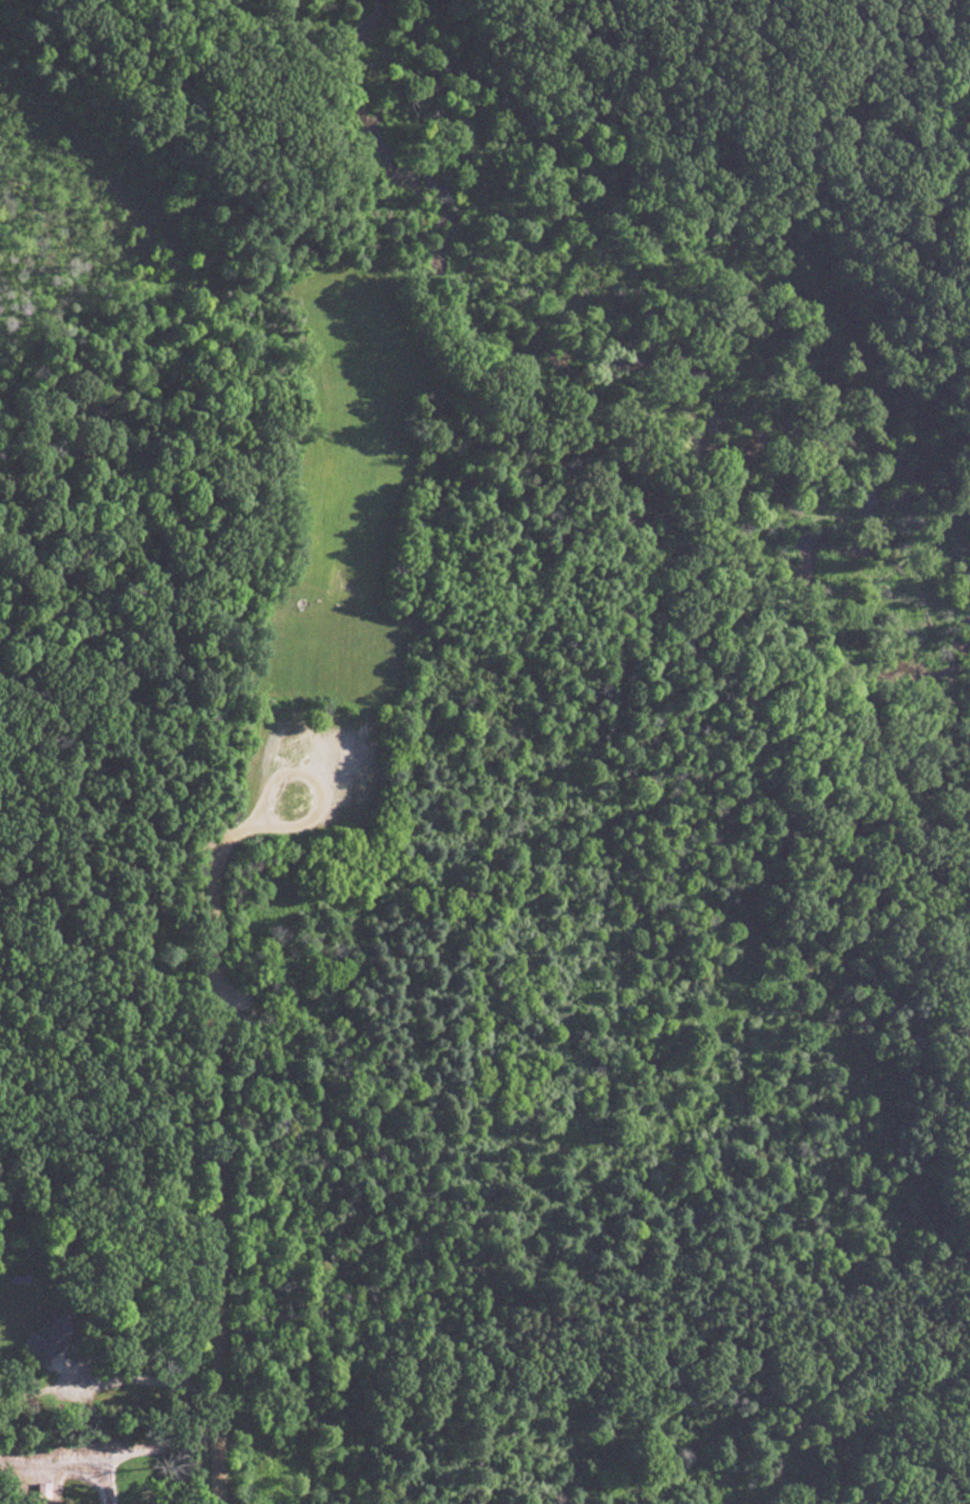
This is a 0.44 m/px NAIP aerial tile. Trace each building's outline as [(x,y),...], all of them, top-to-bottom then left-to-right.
[(51,1365),(77,1325),(61,1315),(45,1340),(32,1332),(22,1346),(51,1365)]
